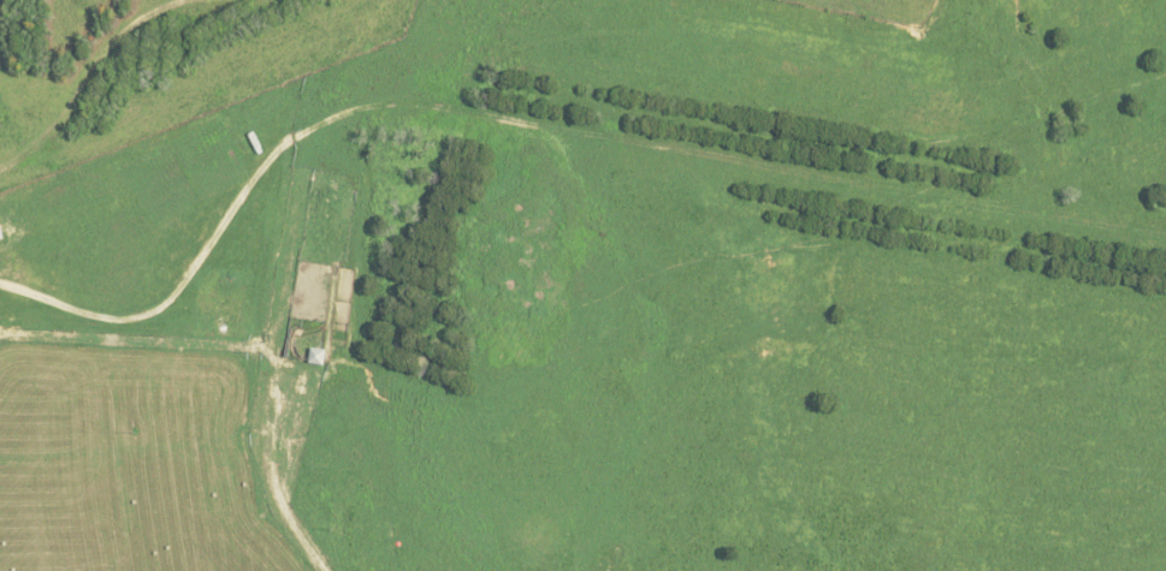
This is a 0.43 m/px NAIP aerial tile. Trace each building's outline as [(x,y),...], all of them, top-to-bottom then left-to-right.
[(0,210),(0,243),(10,239),(0,210)]
